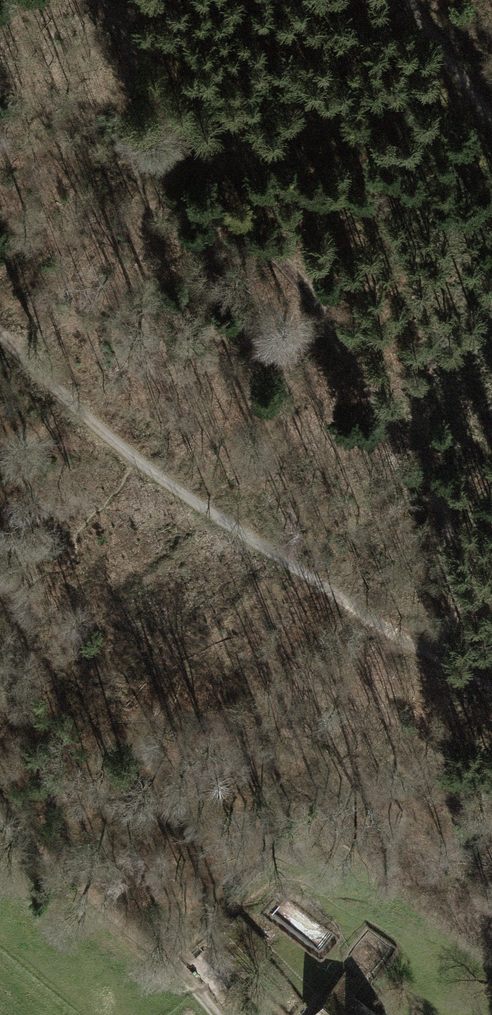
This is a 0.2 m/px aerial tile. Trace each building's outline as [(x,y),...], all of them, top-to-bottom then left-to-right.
[(311,1014),(378,1014),(352,995),(361,982),(346,971),(311,1014)]
